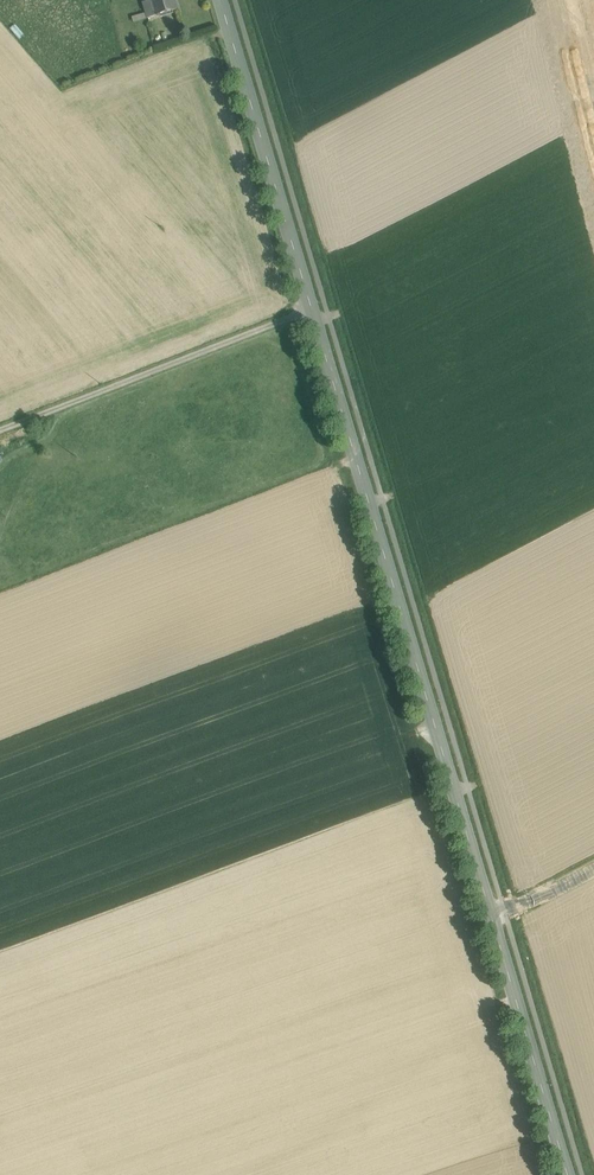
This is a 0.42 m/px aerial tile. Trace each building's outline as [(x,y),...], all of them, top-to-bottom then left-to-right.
[(152,0),(143,3),(148,19),(177,10),(174,0),(152,0)]
